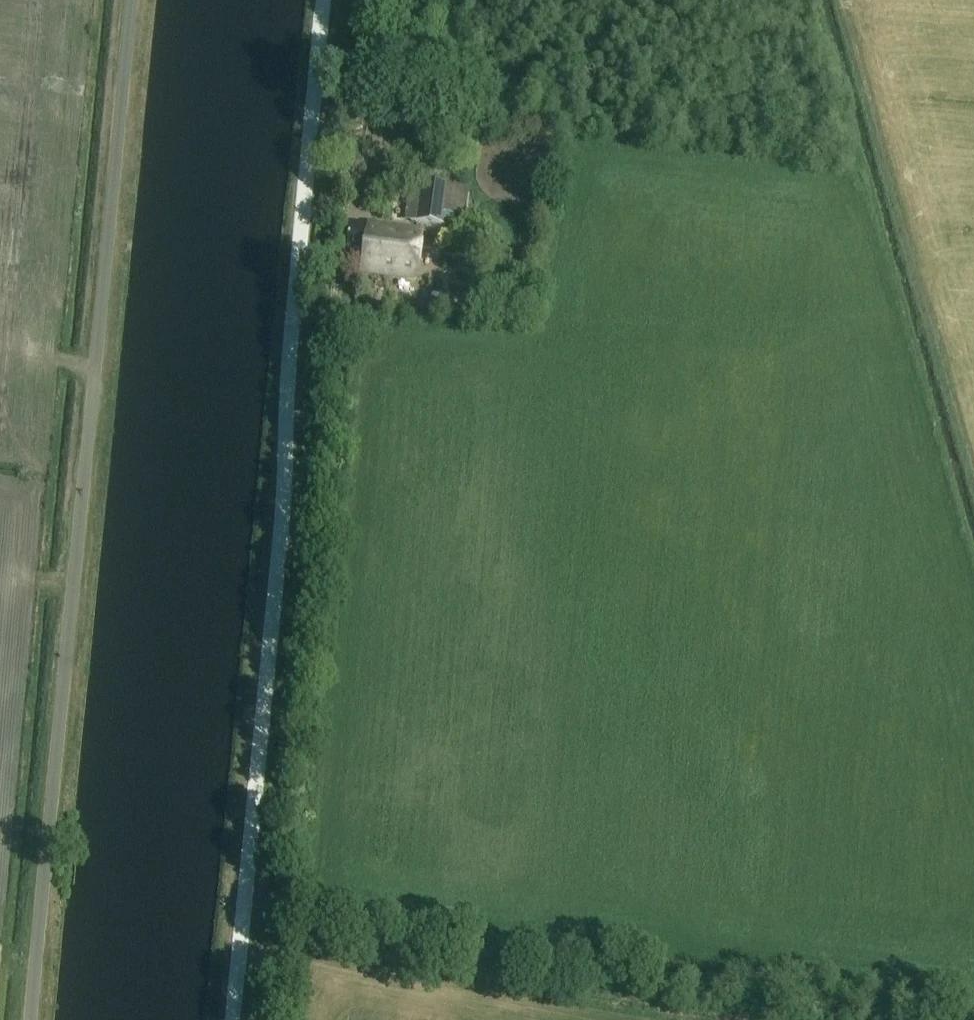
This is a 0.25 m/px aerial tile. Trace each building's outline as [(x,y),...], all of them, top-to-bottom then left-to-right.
[(415,184),(411,223),(452,228),(456,189),(415,184)] [(380,207),(379,218),(390,220),(392,209),(380,207)] [(416,282),(422,236),(350,225),(347,250),(364,253),(361,275),(416,282)]
